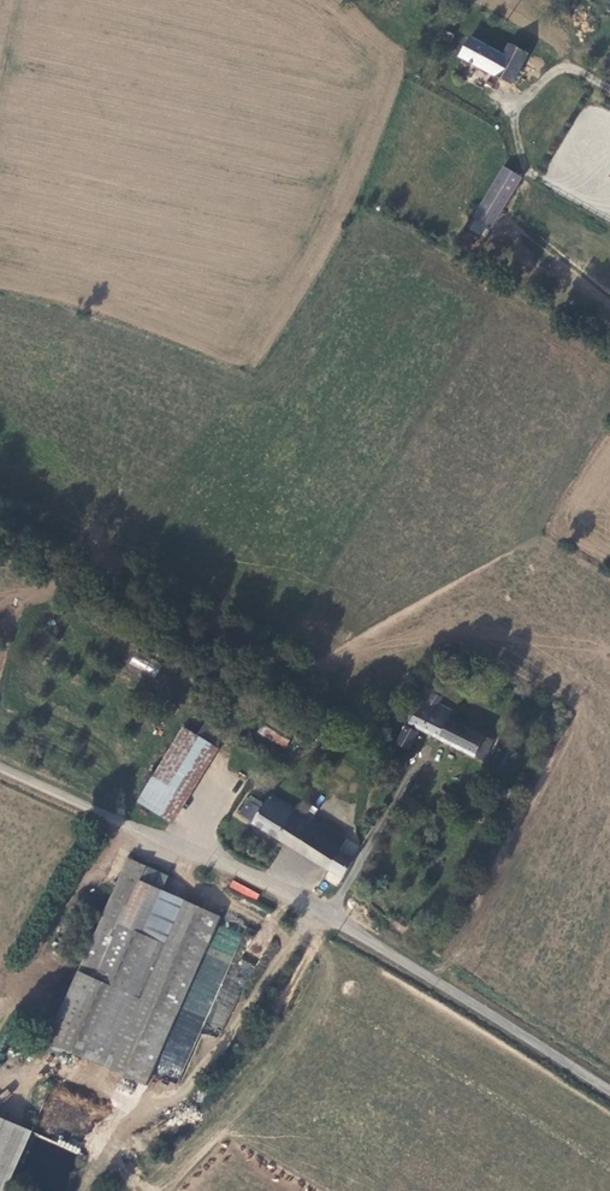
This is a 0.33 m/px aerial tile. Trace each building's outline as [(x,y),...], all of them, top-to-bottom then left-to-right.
[(595,4),(609,11),(609,0),(597,0),(595,4)] [(453,38),(445,35),(442,41),(449,45),(453,38)] [(509,87),(526,57),(507,47),(506,49),(499,59),(468,40),(458,58),(509,87)] [(499,170),(478,202),(488,208),(509,176),(499,170)] [(509,176),(488,208),(478,202),(467,219),(485,230),(516,181),(509,176)] [(153,680),(162,663),(135,650),(126,667),(153,680)] [(484,765),(496,742),(449,719),(453,711),(439,704),(443,698),(433,692),(409,725),(484,765)] [(281,747),(289,733),(265,719),(257,734),(281,747)] [(197,737),(183,728),(136,804),(173,826),(220,751),(217,749),(226,735),(206,723),(197,737)] [(419,734),(405,727),(395,745),(409,753),(419,734)] [(294,736),(294,738),(295,739),(297,741),(299,742),(300,742),(302,741),(304,740),(305,739),(306,737),(306,735),(305,733),(304,732),(302,731),(301,730),(299,730),(297,731),(295,732),(295,734),(294,736)] [(510,755),(494,748),(488,762),(504,770),(510,755)] [(506,807),(513,795),(507,792),(500,804),(506,807)] [(251,827),(343,881),(354,861),(339,852),(347,839),(272,795),(265,805),(250,797),(239,815),(253,823),(251,827)] [(170,874),(128,855),(78,969),(96,977),(140,877),(164,887),(170,874)] [(111,1069),(187,898),(164,887),(140,877),(96,977),(78,969),(46,1040),(111,1069)] [(231,881),(228,888),(256,899),(259,892),(231,881)] [(223,914),(187,898),(111,1069),(148,1085),(223,914)] [(33,1130),(0,1115),(0,1190),(6,1190),(33,1130)]
